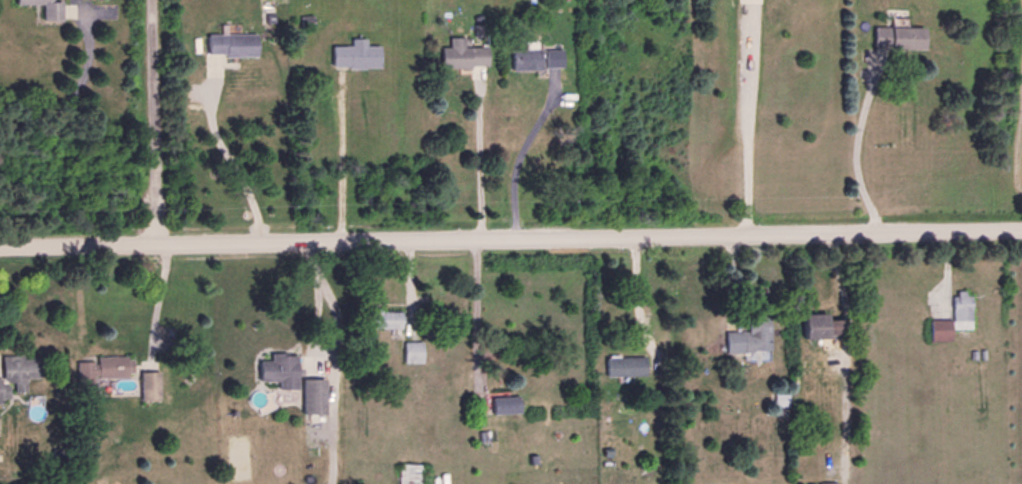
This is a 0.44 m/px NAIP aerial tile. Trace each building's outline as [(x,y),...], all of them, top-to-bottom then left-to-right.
[(61,19),(60,1),(50,1),(50,0),(15,0),(15,4),(41,4),(41,20),(61,19)] [(921,49),(922,27),(871,26),(871,48),(921,49)] [(486,67),(486,47),(463,46),(464,37),(448,37),(448,46),(440,46),(439,67),(486,67)] [(331,68),(379,67),(379,45),(365,45),(365,38),(350,38),(350,45),(331,45),(331,68)] [(539,48),(508,49),(509,70),(540,69),(539,48)] [(544,49),(544,67),(561,67),(561,48),(544,49)] [(970,328),(969,293),(951,293),(952,319),(928,319),(928,340),(950,340),(950,329),(970,328)] [(400,310),(370,310),(370,328),(400,328),(400,310)] [(825,313),(801,313),(802,339),(826,339),(826,333),(839,332),(839,319),(825,319),(825,313)] [(746,330),(724,331),(724,352),(769,351),(768,316),(746,316),(746,330)] [(403,363),(421,363),(421,341),(402,341),(403,363)] [(296,354),(269,353),(269,360),(257,360),(257,381),(277,381),(276,389),(295,389),(296,354)] [(1,381),(12,381),(13,391),(24,391),(24,378),(37,378),(37,356),(1,357),(1,381)] [(132,376),(131,356),(95,357),(95,361),(75,362),(76,383),(96,383),(96,377),(132,376)] [(604,376),(644,375),(644,356),(604,357),(604,376)] [(158,371),(138,371),(139,400),(159,399),(158,371)] [(301,414),(324,414),(323,378),(300,379),(301,414)] [(518,413),(518,396),(490,396),(490,414),(518,413)] [(420,464),(398,463),(397,483),(419,483),(420,464)]
